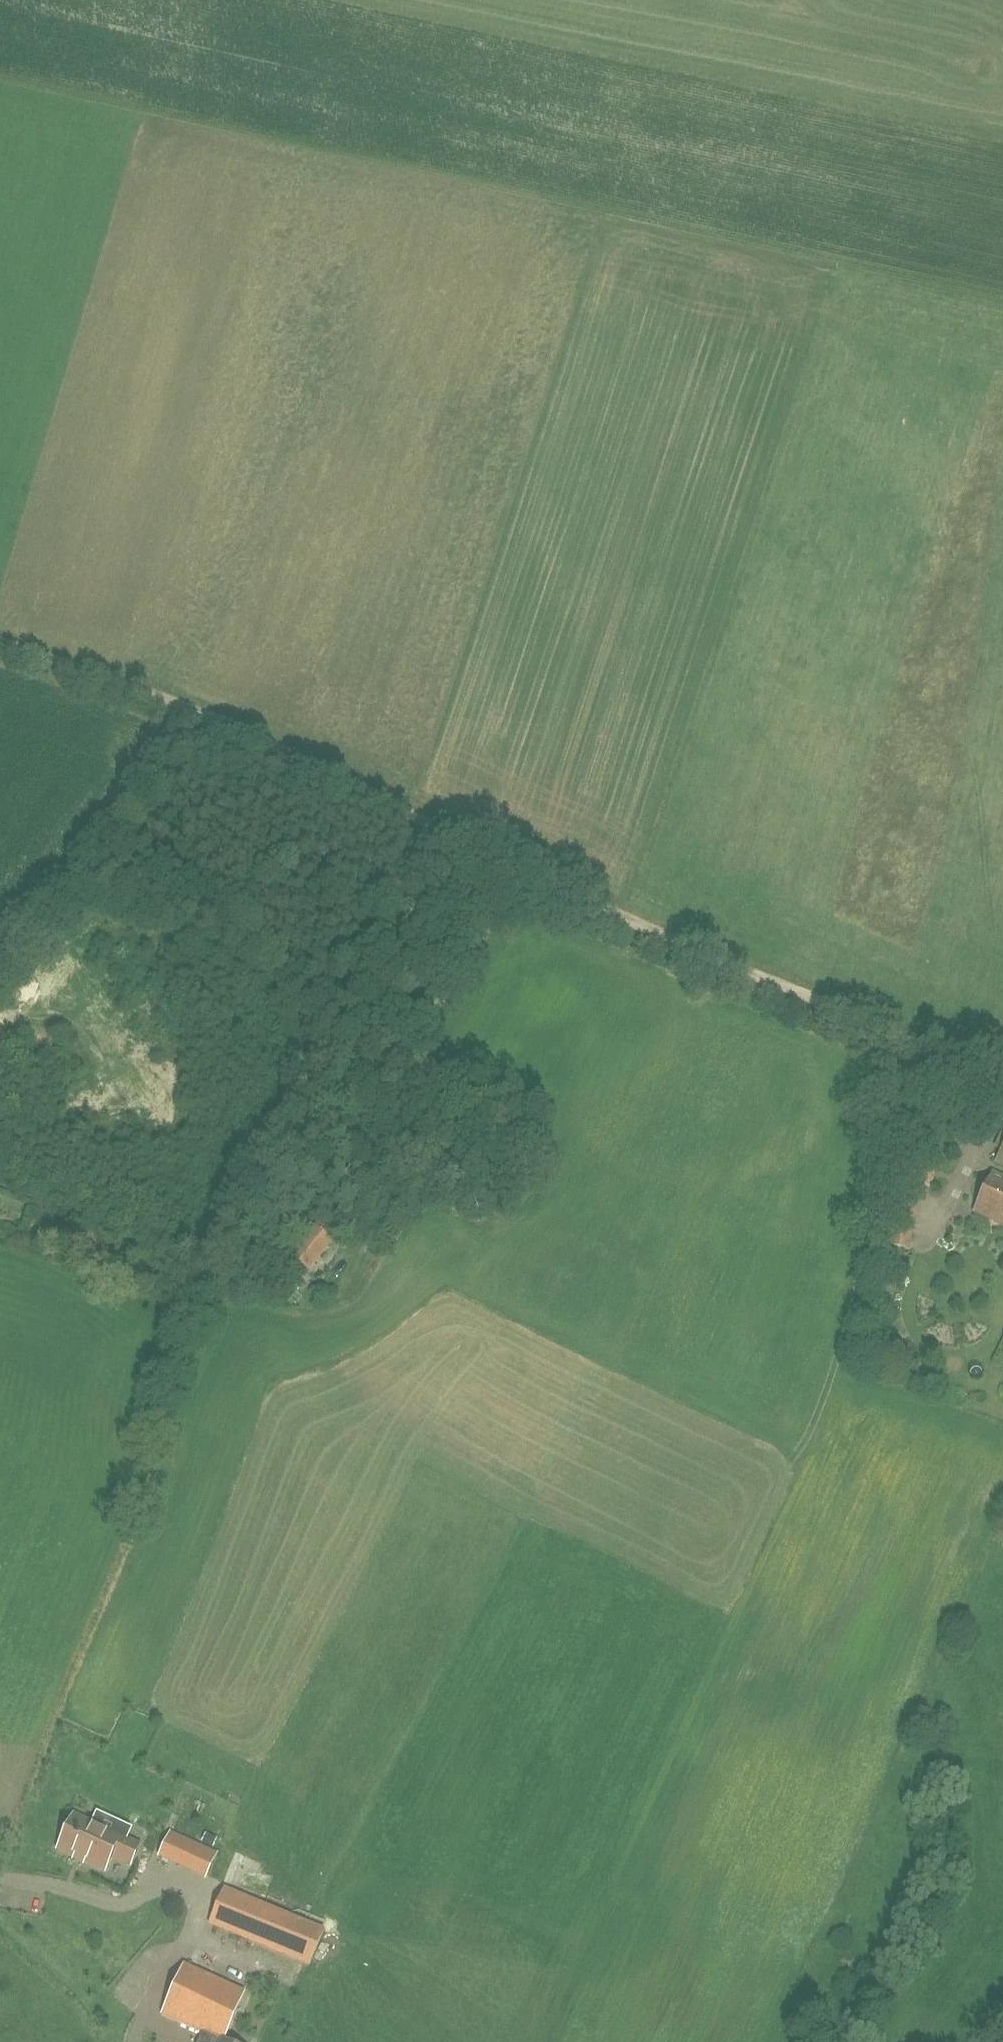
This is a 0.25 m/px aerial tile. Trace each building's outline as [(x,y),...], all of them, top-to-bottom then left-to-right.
[(908,1251),(925,1182),(930,1183),(945,1124),(917,1118),(903,1176),(886,1246),(908,1251)] [(974,1212),(1002,1225),(1002,1177),(993,1172),(974,1212)] [(318,1223),(293,1257),(308,1269),(334,1235),(318,1223)] [(110,1832),(92,1824),(73,1815),(58,1849),(105,1870),(112,1856),(131,1864),(139,1846),(125,1839),(130,1828),(115,1821),(110,1832)] [(212,1879),(223,1853),(169,1830),(158,1856),(212,1879)] [(211,1919),(310,1961),(322,1933),(222,1891),(211,1919)] [(221,2041),(223,2041),(245,1991),(183,1964),(161,2014),(221,2041)]
